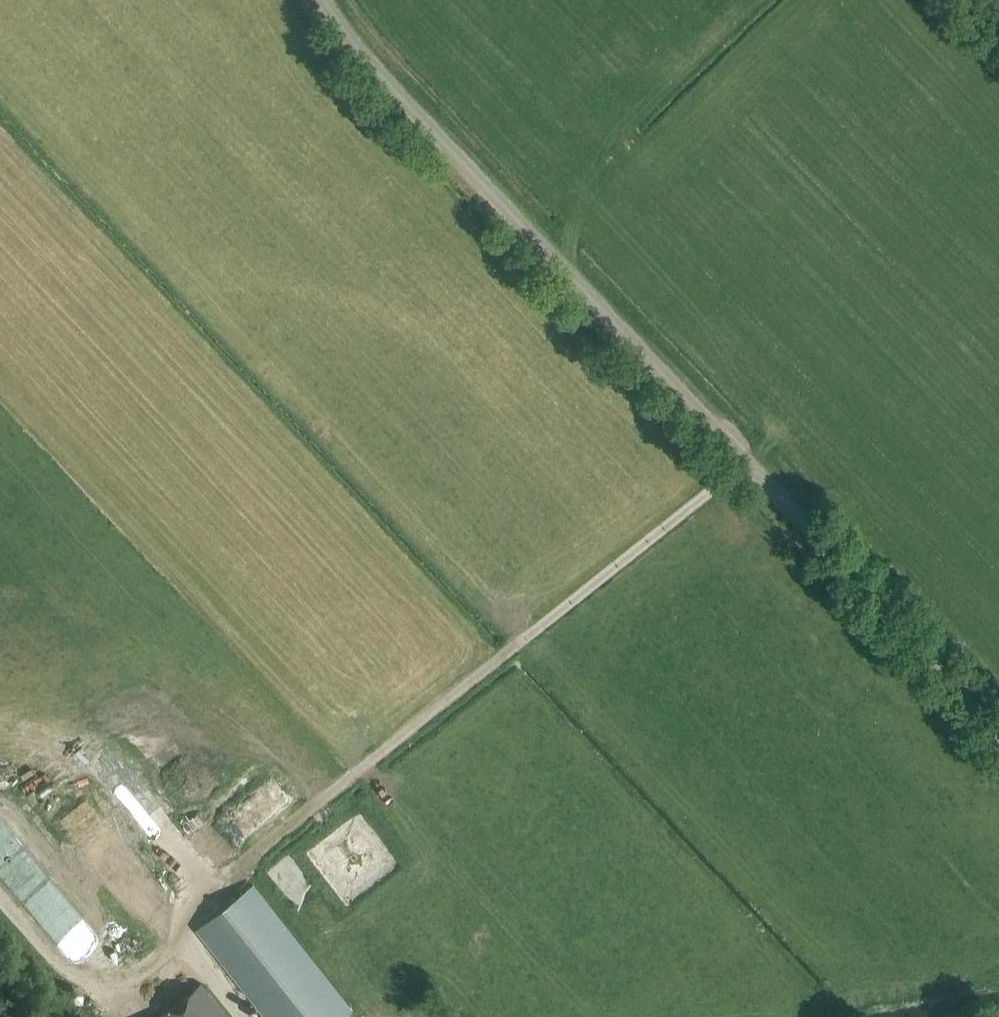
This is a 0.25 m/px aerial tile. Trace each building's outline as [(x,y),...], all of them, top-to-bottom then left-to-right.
[(163,766),(185,783),(199,765),(177,748),(163,766)] [(242,795),(196,836),(219,862),(291,798),(271,775),(245,798),(242,795)] [(349,1015),(250,890),(200,930),(269,1016),(346,1016),(349,1015)] [(201,985),(161,1016),(226,1016),(201,985)]
